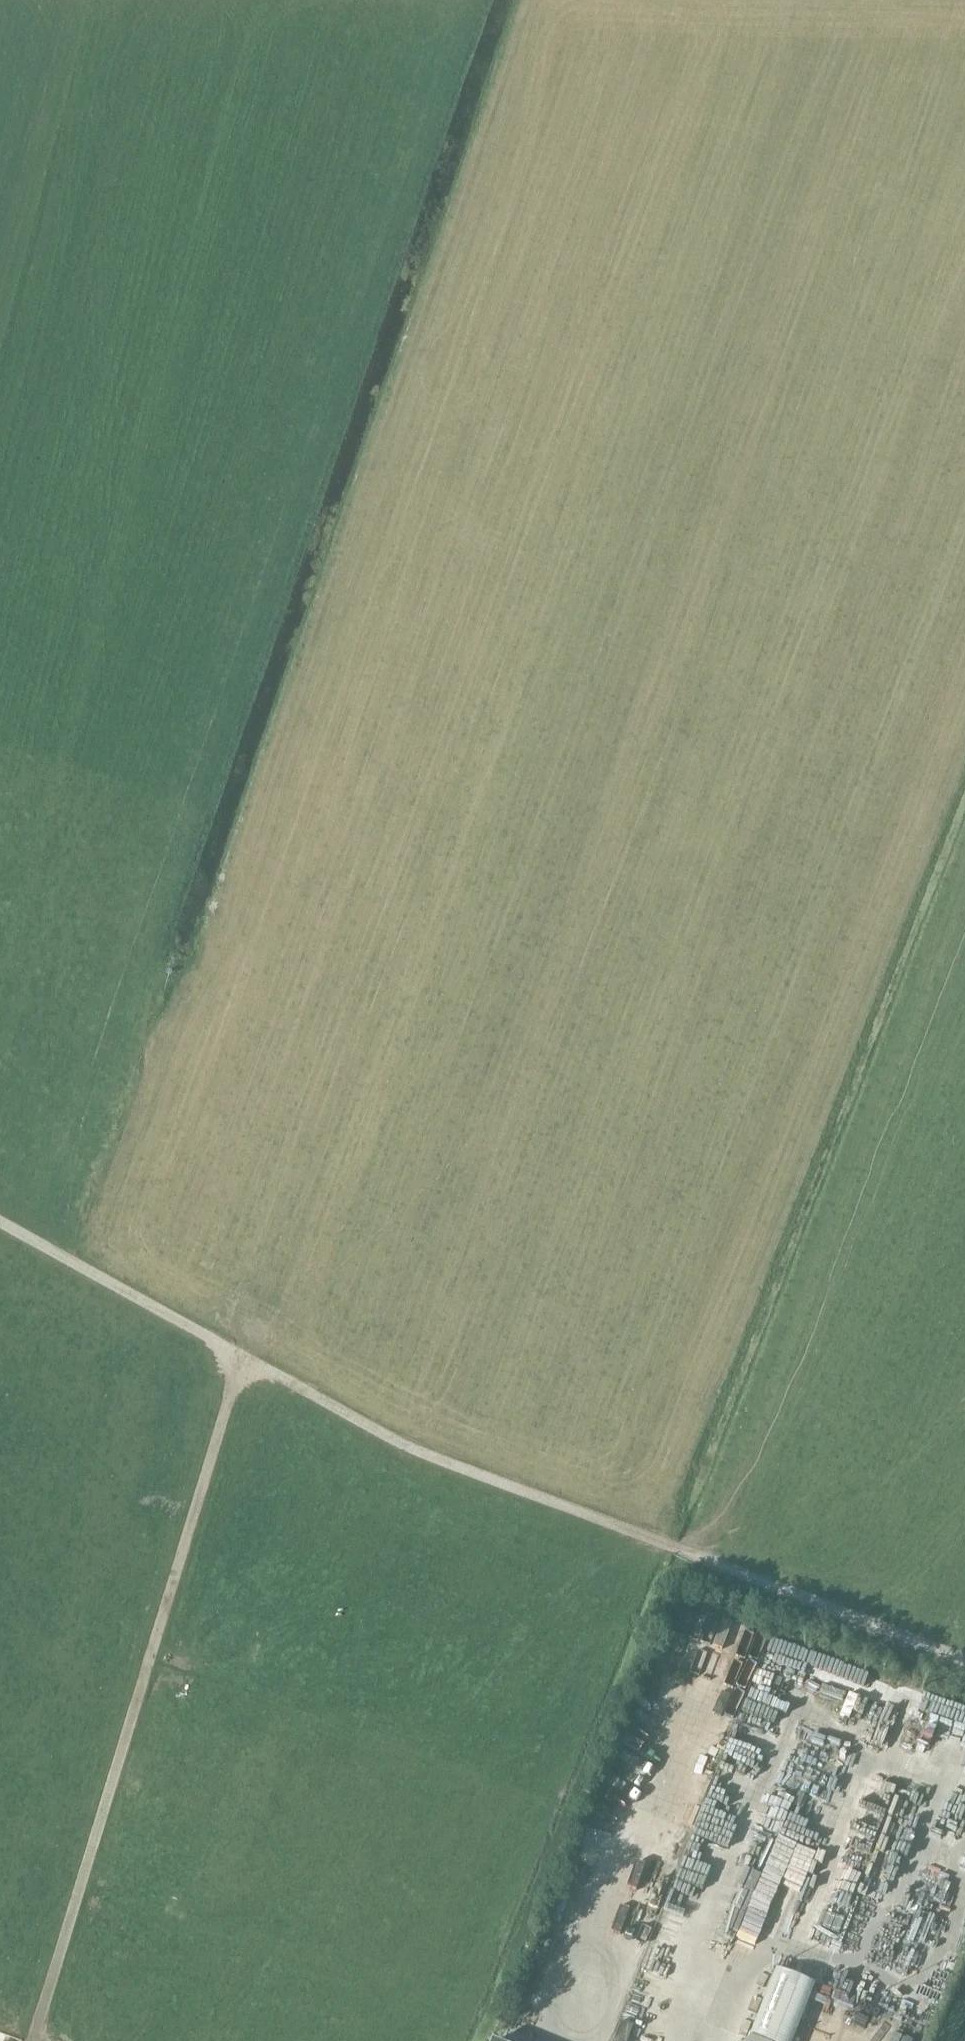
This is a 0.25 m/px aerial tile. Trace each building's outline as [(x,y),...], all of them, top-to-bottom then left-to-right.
[(728,1675),(749,1681),(755,1662),(734,1656),(728,1675)] [(767,1687),(774,1668),(762,1663),(754,1682),(767,1687)] [(793,1677),(780,1674),(775,1690),(788,1693),(793,1677)] [(827,1717),(839,1721),(845,1701),(834,1697),(827,1717)] [(618,1737),(641,1761),(650,1752),(627,1729),(618,1737)] [(964,1747),(964,1736),(949,1729),(944,1742),(964,1750),(964,1747)] [(771,1841),(795,1847),(800,1828),(775,1822),(771,1841)] [(776,1893),(787,1865),(774,1860),(764,1888),(776,1893)] [(614,2040),(628,2040),(634,2026),(621,2022),(614,2040)]
